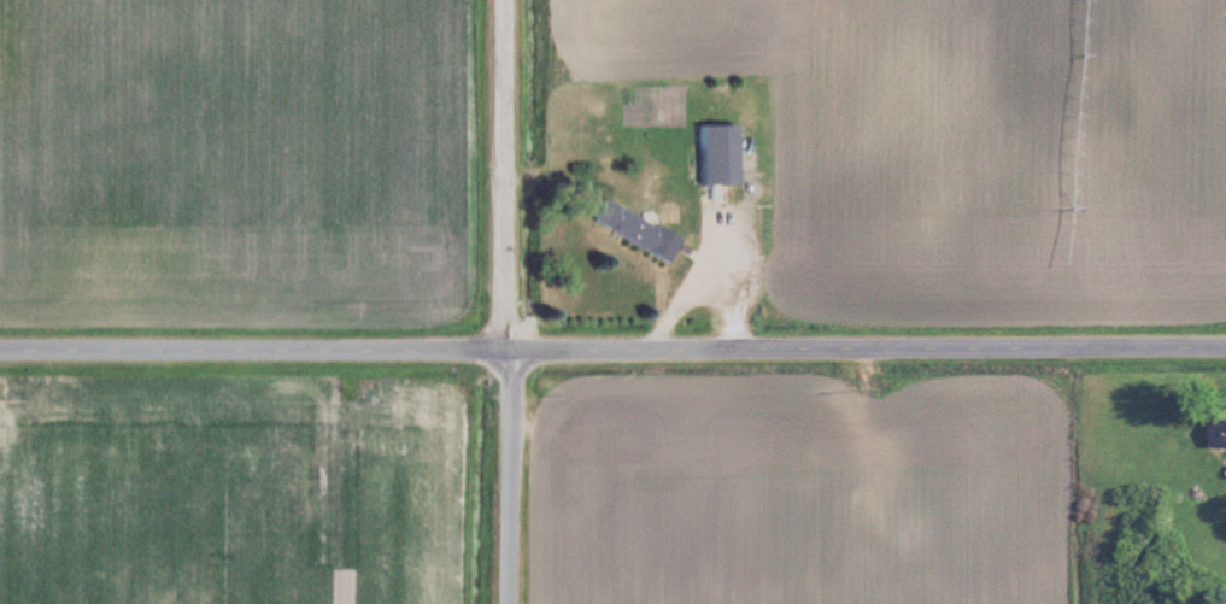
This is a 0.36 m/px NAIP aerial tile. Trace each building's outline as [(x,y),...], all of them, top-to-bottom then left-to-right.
[(703,186),(745,186),(745,125),(703,125),(703,186)] [(675,260),(686,235),(609,198),(598,222),(675,260)] [(1215,445),(1225,445),(1225,417),(1215,417),(1215,445)]
